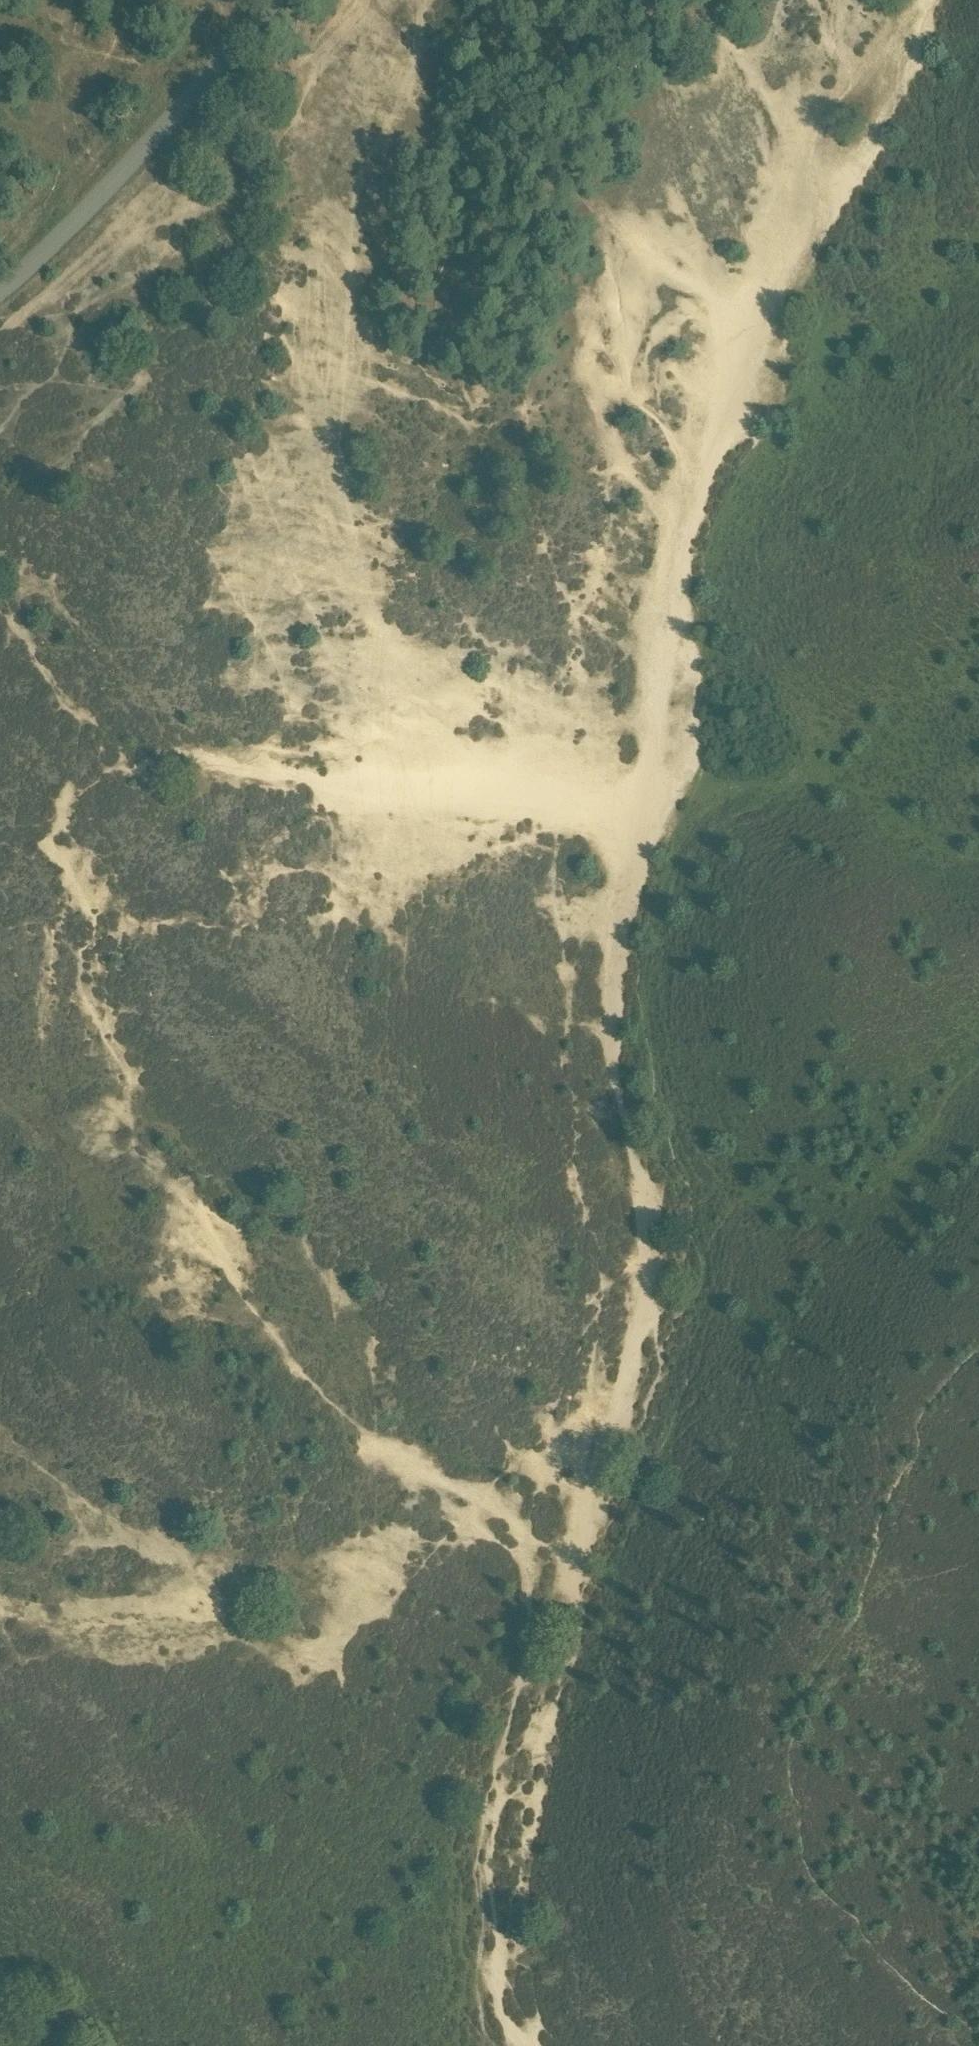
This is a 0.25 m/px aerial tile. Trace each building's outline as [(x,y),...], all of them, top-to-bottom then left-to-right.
[(591,323),(589,333),(607,337),(609,328),(591,323)]
